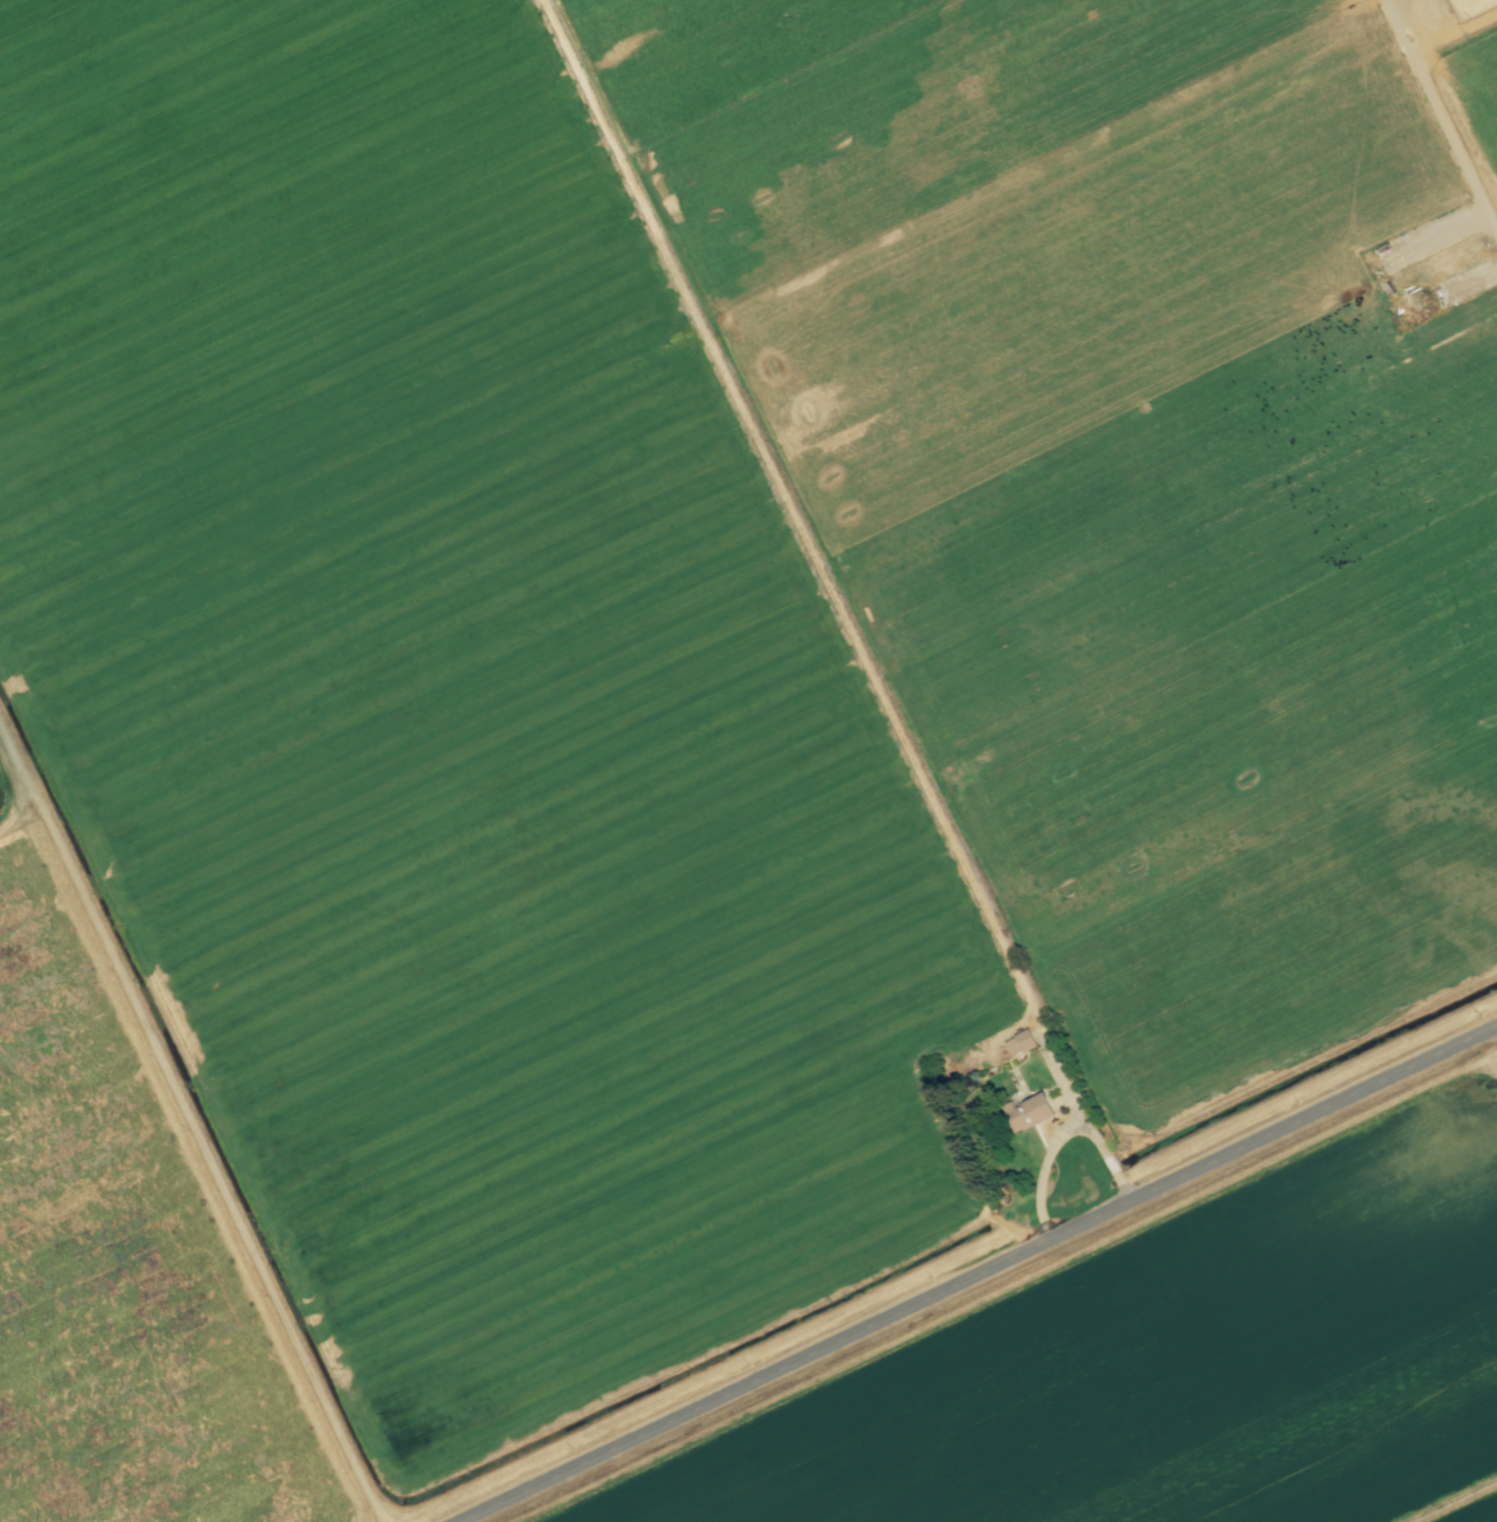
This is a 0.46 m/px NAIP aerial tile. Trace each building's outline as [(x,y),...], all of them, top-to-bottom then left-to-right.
[(1010,1058),(1036,1047),(1029,1031),(1004,1042),(1010,1058)] [(1012,1134),(1054,1119),(1045,1094),(1014,1106),(1013,1103),(1002,1107),(1012,1134)]
